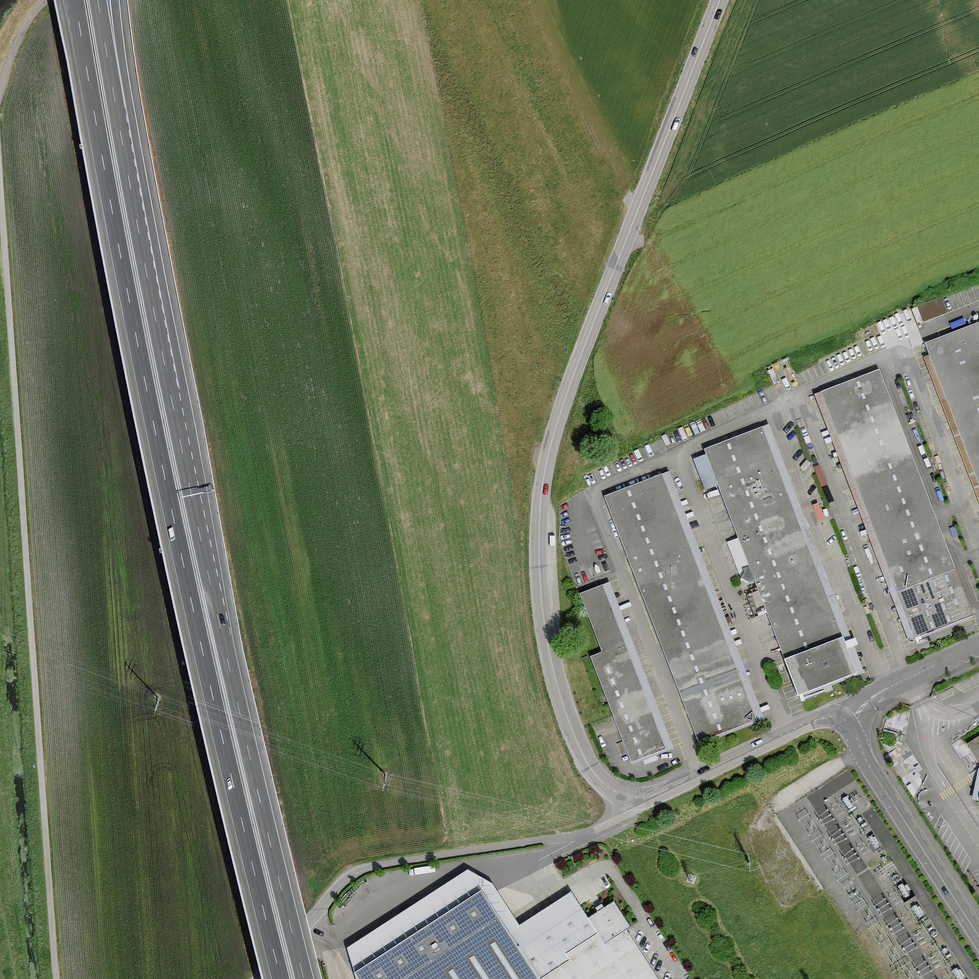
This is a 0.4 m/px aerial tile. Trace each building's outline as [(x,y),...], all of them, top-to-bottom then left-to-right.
[(918,322),(947,310),(941,295),(912,307),(918,322)] [(925,343),(978,484),(978,323),(925,343)] [(878,372),(822,394),(916,637),(972,615),(878,372)] [(762,429),(705,450),(759,590),(747,595),(756,617),(767,613),(799,694),(855,673),(762,429)] [(661,475),(605,497),(699,741),(756,719),(661,475)] [(665,749),(602,585),(581,593),(603,652),(591,656),(632,762),(665,749)] [(967,743),(978,763),(978,735),(967,743)] [(348,948),(355,973),(481,892),(467,870),(348,948)] [(492,883),(467,870),(481,892),(508,933),(519,925),(492,883)] [(355,973),(358,978),(658,978),(625,929),(629,927),(613,902),(581,922),(594,942),(538,978),(508,933),(481,892),(355,973)] [(594,942),(581,922),(588,918),(571,892),(564,896),(519,925),(508,933),(538,978),(594,942)]
